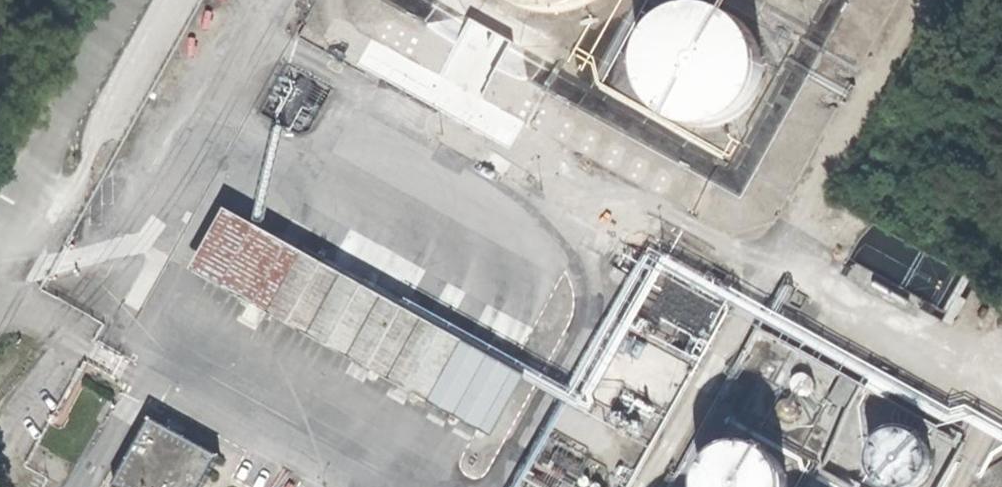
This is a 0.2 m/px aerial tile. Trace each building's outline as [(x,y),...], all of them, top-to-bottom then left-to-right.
[(511,9),(537,16),(564,16),(589,6),(598,0),(498,0),(511,9)] [(730,118),(743,108),(752,95),(758,78),(760,66),(758,50),(751,34),(743,23),(732,14),(717,7),(700,3),(681,6),(664,13),(652,22),(643,35),(637,51),(635,65),(636,79),(642,94),(652,108),(661,116),(677,125),(700,128),(715,125),(730,118)] [(230,229),(208,269),(488,424),(510,384),(230,229)] [(123,486),(201,486),(219,454),(188,436),(155,418),(118,485),(123,486)] [(859,481),(914,482),(914,438),(859,438),(859,481)] [(791,479),(786,465),(778,454),(767,446),(753,442),(739,442),(726,446),(714,454),(705,467),(701,482),(702,486),(791,486),(791,479)]
